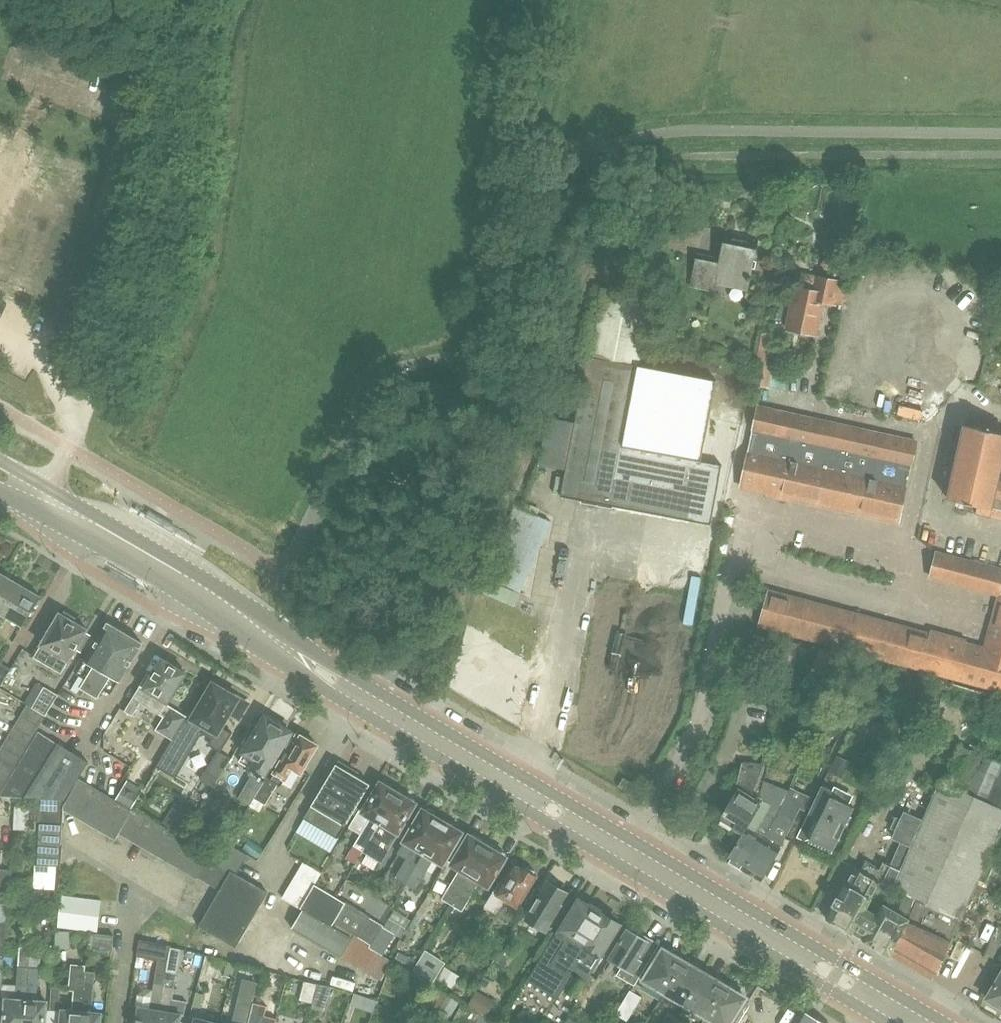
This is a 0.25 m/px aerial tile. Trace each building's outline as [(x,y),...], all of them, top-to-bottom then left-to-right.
[(727,229),(725,229),(719,260),(710,258),(711,256),(697,253),(690,283),(714,288),(716,278),(745,285),(743,294),(744,295),(747,279),(749,280),(750,275),(748,274),(757,235),(756,235),(755,240),(726,233),(727,229)] [(822,264),(826,270),(832,270),(835,264),(832,257),(825,257),(822,264)] [(850,267),(837,264),(835,274),(847,277),(850,267)] [(812,289),(794,285),(785,327),(815,333),(822,300),(834,302),(838,279),(815,274),(812,289)] [(562,494),(616,504),(690,518),(713,523),(724,462),(622,443),(650,296),(601,287),(576,422),(567,470),(562,494)] [(675,321),(684,323),(688,308),(679,306),(675,321)] [(769,387),(772,369),(777,344),(760,340),(751,383),(769,387)] [(794,499),(794,496),(812,417),(758,405),(741,485),(767,490),(766,493),(794,499)] [(838,423),(812,417),(794,496),(820,502),(838,423)] [(995,425),(974,420),(972,425),(963,423),(946,497),(960,500),(959,506),(989,513),(999,469),(1000,470),(1000,433),(993,431),(995,425)] [(820,502),(846,508),(864,428),(838,423),(820,502)] [(917,440),(864,428),(846,508),(900,520),(917,440)] [(999,469),(989,513),(1000,516),(1000,470),(999,469)] [(937,551),(930,574),(1000,592),(1000,568),(937,551)] [(3,615),(21,584),(3,574),(0,578),(0,613),(3,615)] [(41,596),(21,584),(3,615),(23,626),(41,596)] [(845,650),(855,612),(769,589),(758,627),(845,650)] [(1000,645),(1000,594),(987,642),(1000,645)] [(33,657),(48,666),(61,673),(75,650),(79,652),(88,636),(84,633),(87,629),(73,622),(76,618),(61,609),(48,632),(45,631),(40,640),(42,641),(33,657)] [(892,663),(902,625),(855,612),(845,650),(892,663)] [(143,642),(108,621),(85,660),(94,665),(81,688),(97,697),(110,675),(120,680),(143,642)] [(939,676),(949,634),(931,629),(930,632),(902,625),(892,663),(939,676)] [(750,651),(771,656),(775,638),(755,633),(750,651)] [(986,647),(967,642),(967,639),(949,634),(939,676),(1000,693),(1000,645),(987,642),(986,647)] [(795,666),(797,656),(801,644),(783,640),(780,651),(778,661),(795,666)] [(818,650),(809,674),(832,682),(841,658),(818,650)] [(147,672),(126,707),(124,710),(132,715),(139,702),(164,717),(156,730),(172,740),(185,718),(164,705),(185,672),(182,670),(182,666),(175,662),(171,663),(162,658),(151,675),(147,672)] [(11,669),(0,663),(0,688),(11,669)] [(221,689),(213,684),(199,708),(196,706),(188,720),(185,718),(172,740),(157,766),(175,777),(203,730),(200,728),(204,722),(218,731),(230,711),(238,716),(246,704),(234,697),(236,694),(223,686),(221,689)] [(32,708),(46,716),(59,694),(45,686),(32,708)] [(26,705),(20,714),(40,726),(46,716),(32,708),(26,705)] [(824,709),(808,746),(819,750),(831,721),(835,722),(838,715),(824,709)] [(36,732),(40,726),(20,714),(15,724),(34,736),(36,732)] [(250,804),(254,796),(264,781),(260,779),(289,731),(280,726),(279,719),(272,715),(264,717),(238,760),(252,769),(249,774),(252,776),(239,797),(250,804)] [(15,724),(8,735),(28,746),(34,736),(15,724)] [(10,777),(3,788),(0,794),(0,796),(16,797),(26,797),(42,799),(64,800),(65,800),(79,777),(87,763),(36,732),(34,736),(28,746),(22,757),(16,767),(10,777)] [(254,796),(265,803),(277,783),(280,786),(292,767),(300,772),(317,744),(314,742),(314,739),(307,735),(303,736),(297,733),(270,778),(267,776),(264,781),(254,796)] [(8,735),(2,745),(22,757),(28,746),(8,735)] [(941,964),(961,918),(1000,830),(1000,761),(959,742),(942,778),(924,816),(923,820),(904,811),(901,817),(896,815),(891,826),(895,828),(894,830),(895,830),(892,838),(901,842),(890,866),(883,862),(879,869),(875,877),(888,883),(885,890),(890,893),(893,887),(905,894),(896,910),(883,903),(878,914),(874,912),(859,937),(864,940),(889,955),(894,946),(937,971),(941,964)] [(0,749),(0,758),(16,767),(22,757),(2,745),(0,749)] [(218,750),(205,770),(217,778),(230,758),(218,750)] [(10,777),(16,767),(0,758),(0,772),(10,777)] [(337,837),(370,783),(336,763),(304,817),(337,837)] [(737,785),(722,811),(718,818),(742,832),(745,827),(758,803),(758,804),(762,798),(758,796),(766,765),(743,763),(737,784),(737,785)] [(0,772),(0,786),(3,788),(10,777),(0,772)] [(65,800),(64,800),(63,808),(72,814),(90,784),(79,777),(65,800)] [(636,784),(623,777),(618,786),(630,793),(636,784)] [(116,799),(122,802),(128,806),(131,808),(142,789),(127,780),(116,799)] [(355,864),(363,850),(397,792),(390,787),(391,785),(384,780),(382,783),(380,782),(363,810),(371,815),(345,858),(355,864)] [(809,842),(832,854),(856,805),(835,795),(838,789),(824,783),(809,813),(820,818),(809,842)] [(100,790),(90,784),(72,814),(83,820),(100,790)] [(94,826),(111,796),(100,790),(83,820),(94,826)] [(405,796),(397,792),(363,850),(380,860),(415,802),(412,801),(414,798),(406,794),(405,796)] [(116,799),(111,796),(94,826),(104,833),(122,802),(116,799)] [(782,809),(781,809),(778,814),(772,824),(743,870),(761,880),(765,873),(779,847),(800,807),(802,804),(787,796),(782,809)] [(160,825),(163,827),(174,833),(181,837),(187,828),(198,811),(178,798),(160,825)] [(61,846),(63,808),(64,800),(42,799),(38,844),(61,846)] [(128,806),(122,803),(104,833),(115,839),(116,836),(119,831),(132,809),(131,808),(128,806)] [(745,827),(742,832),(726,860),(743,870),(772,824),(778,814),(781,809),(771,803),(753,832),(745,827)] [(15,804),(14,828),(35,830),(37,806),(26,805),(15,804)] [(405,882),(441,820),(434,816),(434,810),(427,806),(422,810),(398,852),(407,857),(395,877),(405,882)] [(132,809),(119,831),(130,837),(144,815),(132,809)] [(154,821),(144,815),(130,837),(140,843),(154,821)] [(448,825),(441,820),(405,882),(415,888),(434,856),(443,862),(460,832),(460,826),(453,821),(448,825)] [(150,849),(163,827),(160,825),(154,821),(140,843),(150,849)] [(174,833),(163,827),(150,849),(160,854),(174,833)] [(187,828),(181,837),(183,839),(193,844),(197,838),(196,834),(194,833),(187,828)] [(452,905),(489,842),(471,831),(452,863),(460,868),(442,899),(452,905)] [(181,837),(174,833),(160,854),(170,860),(183,839),(181,837)] [(183,839),(170,860),(180,866),(193,844),(183,839)] [(217,863),(221,865),(229,870),(235,873),(237,870),(246,854),(226,842),(216,858),(219,860),(217,863)] [(507,853),(489,842),(452,905),(462,910),(480,880),(488,885),(507,853)] [(203,850),(193,844),(180,866),(190,872),(203,850)] [(203,850),(190,872),(200,878),(213,856),(203,850)] [(216,858),(213,856),(200,878),(209,884),(221,865),(217,863),(219,860),(216,858)] [(846,884),(830,911),(826,918),(852,933),(859,937),(874,912),(866,908),(872,896),(875,898),(880,888),(885,890),(888,883),(875,877),(879,869),(868,863),(865,861),(860,869),(856,867),(846,884)] [(34,886),(54,887),(56,863),(36,862),(34,886)] [(322,873),(303,862),(282,897),(301,908),(319,877),(322,873)] [(517,906),(536,875),(533,873),(533,870),(527,866),(524,867),(521,866),(520,868),(513,864),(502,882),(500,881),(485,905),(495,912),(504,898),(517,906)] [(221,865),(209,884),(218,889),(229,870),(221,865)] [(8,892),(9,892),(11,869),(0,868),(0,892),(8,892)] [(235,873),(229,870),(218,889),(197,925),(209,931),(235,946),(266,892),(235,873)] [(21,874),(12,874),(11,885),(20,885),(21,874)] [(301,908),(303,909),(330,925),(332,921),(344,902),(325,891),(330,884),(319,877),(301,908)] [(549,932),(554,923),(563,907),(560,905),(567,893),(564,891),(563,888),(559,886),(556,887),(547,882),(526,918),(549,932)] [(6,922),(8,892),(0,892),(0,922),(6,922)] [(429,894),(420,908),(425,911),(434,897),(429,894)] [(56,929),(88,931),(96,932),(99,901),(90,900),(59,897),(56,929)] [(586,978),(589,973),(620,923),(613,919),(612,916),(607,913),(605,914),(600,912),(601,910),(590,903),(589,904),(578,898),(543,955),(528,980),(557,998),(572,973),(570,972),(571,969),(586,978)] [(358,910),(344,902),(332,921),(347,930),(358,910)] [(351,937),(330,925),(303,909),(291,928),(339,957),(351,937)] [(357,936),(368,916),(358,910),(347,930),(357,936)] [(368,916),(357,936),(355,939),(369,948),(383,925),(368,916)] [(388,917),(383,925),(369,948),(382,955),(395,934),(401,937),(406,928),(388,917)] [(634,984),(659,944),(628,924),(608,956),(621,964),(616,973),(634,984)] [(986,951),(994,955),(1000,942),(1000,926),(999,925),(986,951)] [(90,933),(87,951),(112,954),(114,936),(90,933)] [(382,955),(369,948),(355,939),(351,937),(339,957),(382,983),(391,960),(389,960),(382,955)] [(28,967),(31,938),(20,938),(15,1000),(7,999),(5,1022),(24,1022),(28,967)] [(153,983),(148,1008),(138,1006),(135,1022),(156,1022),(170,946),(170,944),(141,939),(137,958),(156,962),(153,979),(153,983)] [(505,940),(493,960),(503,965),(514,946),(505,940)] [(170,946),(156,1022),(178,1022),(179,1013),(182,1013),(185,999),(171,997),(173,987),(175,972),(178,973),(183,948),(170,946)] [(642,976),(665,990),(683,960),(681,954),(677,952),(672,954),(663,948),(652,966),(650,964),(642,976)] [(394,950),(389,960),(391,960),(410,970),(415,960),(394,950)] [(688,959),(683,960),(665,990),(676,997),(675,1000),(684,1005),(703,973),(694,967),(692,962),(688,959)] [(227,961),(224,976),(232,978),(236,964),(227,961)] [(73,989),(71,1011),(62,1010),(61,1022),(80,1022),(85,971),(85,964),(70,962),(68,988),(73,989)] [(391,964),(388,974),(381,992),(395,997),(402,979),(405,969),(391,964)] [(444,966),(437,978),(453,987),(460,976),(444,966)] [(24,1022),(45,1022),(47,1001),(37,1000),(40,968),(28,967),(24,1022)] [(100,1014),(90,1013),(94,972),(85,971),(80,1022),(99,1022),(100,1014)] [(694,1008),(705,1015),(724,985),(722,980),(718,978),(713,978),(703,973),(684,1005),(692,1010),(694,1008)] [(987,997),(989,998),(988,999),(996,1005),(1000,1004),(1000,1005),(1000,974),(987,997)] [(313,1005),(318,984),(303,980),(298,1001),(313,1005)] [(313,1005),(311,1009),(323,1013),(332,986),(318,984),(313,1005)] [(724,985),(705,1015),(719,1022),(729,1022),(745,997),(736,992),(734,987),(729,984),(724,985)] [(50,1009),(59,1010),(61,987),(58,987),(52,986),(50,1009)] [(629,990),(615,1014),(627,1021),(641,997),(629,990)] [(476,991),(468,1005),(487,1016),(495,1001),(476,991)] [(445,993),(436,1007),(451,1016),(460,1002),(445,993)] [(366,996),(362,1008),(373,1012),(377,1000),(366,996)] [(237,999),(233,1019),(248,1022),(251,1012),(253,1002),(252,1002),(251,1002),(243,1000),(237,999)] [(481,1014),(461,1004),(453,1018),(462,1022),(477,1022),(481,1014)] [(793,1022),(823,1022),(801,1010),(793,1022)] [(676,1017),(668,1012),(662,1022),(673,1022),(676,1017)] [(481,1014),(477,1022),(497,1022),(498,1022),(481,1014)]
